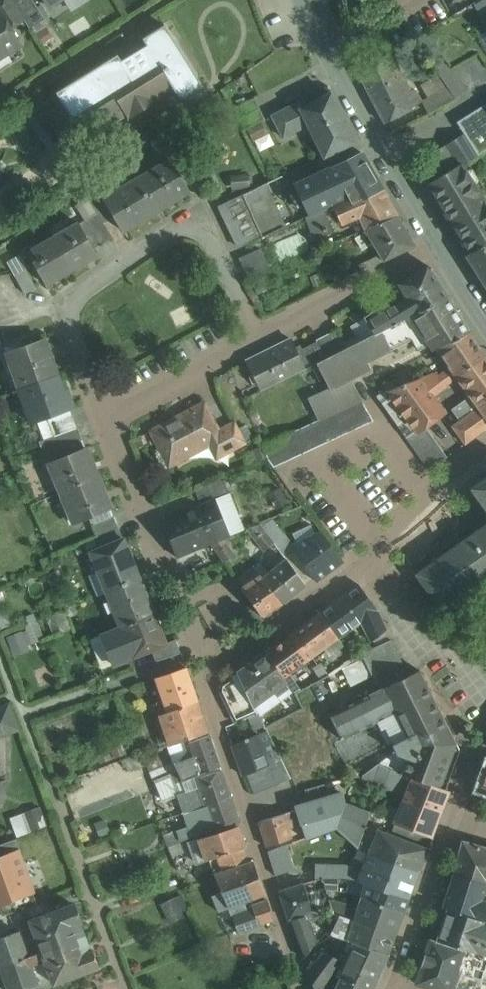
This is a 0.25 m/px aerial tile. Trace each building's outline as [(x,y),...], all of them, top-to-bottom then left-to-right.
[(0,4),(0,17),(8,29),(24,19),(12,0),(6,0),(0,4)] [(33,0),(12,0),(24,19),(29,28),(44,18),(33,0)] [(17,44),(8,29),(0,17),(0,55),(17,44)] [(165,25),(144,38),(153,53),(47,114),(61,138),(90,120),(94,126),(123,109),(127,115),(173,87),(180,99),(202,86),(165,25)] [(370,95),(404,78),(390,51),(356,68),(370,95)] [(438,75),(446,87),(454,99),(485,81),(485,70),(475,54),(438,75)] [(404,78),(370,95),(385,123),(405,112),(416,105),(408,90),(409,89),(404,78)] [(446,87),(421,101),(428,113),(454,99),(446,87)] [(331,92),(304,105),(302,100),(272,115),(283,138),(307,125),(323,157),(355,142),(331,92)] [(254,97),(233,108),(244,129),(265,119),(254,97)] [(456,122),(464,134),(477,155),(485,150),(485,104),(456,122)] [(168,127),(155,136),(166,155),(179,148),(168,127)] [(464,134),(426,157),(438,177),(461,163),(462,165),(477,155),(464,134)] [(362,153),(296,185),(310,217),(324,210),(332,206),(348,199),(351,205),(383,190),(362,153)] [(169,160),(143,175),(139,178),(139,177),(138,178),(156,210),(157,210),(157,209),(187,192),(188,192),(170,159),(169,160)] [(449,219),(483,199),(462,165),(461,163),(438,177),(428,184),(449,219)] [(250,174),(231,175),(232,189),(250,189),(250,174)] [(282,176),(243,197),(262,238),(291,225),(296,208),(282,176)] [(138,178),(105,198),(104,198),(103,198),(114,217),(122,230),(123,230),(123,229),(156,210),(138,178)] [(100,190),(89,197),(98,212),(104,223),(114,217),(103,198),(104,198),(100,190)] [(383,190),(351,205),(348,199),(332,206),(341,225),(360,217),(391,204),(383,190)] [(98,212),(89,197),(76,204),(85,219),(98,212)] [(243,197),(220,207),(239,248),(262,238),(243,197)] [(449,219),(470,253),(485,244),(485,204),(483,199),(449,219)] [(391,204),(360,217),(366,228),(399,215),(391,204)] [(331,227),(324,210),(310,217),(305,219),(312,236),(331,227)] [(104,223),(98,212),(85,219),(100,244),(112,237),(104,223)] [(399,215),(366,228),(383,261),(416,246),(399,215)] [(100,244),(85,219),(78,223),(78,222),(77,223),(52,237),(71,270),(95,255),(96,256),(97,255),(93,248),(100,244)] [(71,270),(52,237),(28,252),(47,285),(48,284),(47,284),(71,270)] [(470,253),(465,256),(485,288),(485,244),(470,253)] [(261,249),(239,258),(247,276),(269,267),(261,249)] [(429,265),(400,283),(409,297),(391,308),(387,302),(365,316),(377,333),(410,316),(447,298),(429,265)] [(469,331),(447,298),(410,316),(429,345),(432,350),(435,348),(469,331)] [(325,358),(316,363),(328,388),(307,398),(318,420),(361,400),(349,377),(370,367),(367,360),(412,337),(419,350),(429,345),(410,316),(377,333),(347,347),(337,353),(325,358)] [(339,328),(328,334),(337,353),(347,347),(339,328)] [(469,331),(435,348),(449,367),(438,375),(446,385),(457,377),(485,356),(469,331)] [(328,334),(317,339),(318,342),(325,358),(337,353),(328,334)] [(45,337),(8,351),(20,388),(58,374),(45,337)] [(292,340),(248,361),(258,385),(274,377),(276,383),(316,363),(325,358),(318,342),(298,351),(292,337),(291,338),(292,340)] [(457,377),(468,392),(485,419),(485,357),(485,356),(457,377)] [(436,372),(387,390),(417,434),(426,428),(446,413),(435,397),(447,386),(446,385),(438,375),(436,372)] [(58,374),(20,388),(26,405),(26,406),(32,422),(73,407),(67,389),(63,390),(58,374)] [(417,434),(387,390),(376,394),(408,440),(417,434)] [(468,392),(463,395),(466,399),(451,409),(459,420),(451,425),(464,444),(485,429),(485,419),(468,392)] [(318,420),(262,445),(268,459),(273,466),(373,420),(361,400),(318,420)] [(189,412),(151,432),(168,463),(183,455),(184,458),(223,437),(219,430),(203,401),(187,410),(189,412)] [(72,413),(48,421),(54,435),(77,427),(72,413)] [(233,422),(219,430),(223,437),(225,436),(233,449),(244,443),(233,422)] [(54,435),(39,441),(44,455),(82,440),(77,427),(54,435)] [(417,434),(408,440),(428,469),(446,457),(426,428),(417,434)] [(86,448),(49,462),(60,492),(97,477),(86,448)] [(470,488),(485,511),(485,476),(470,488)] [(97,477),(60,492),(72,524),(109,508),(97,477)] [(215,499),(215,500),(229,494),(223,478),(195,489),(201,504),(215,499)] [(229,494),(215,500),(230,536),(244,530),(229,494)] [(201,504),(162,520),(177,557),(210,544),(223,539),(230,536),(215,500),(215,499),(201,504)] [(112,515),(91,524),(96,536),(117,527),(112,515)] [(415,574),(442,611),(485,580),(485,523),(415,574)] [(260,524),(247,529),(262,550),(275,543),(260,524)] [(117,527),(96,536),(101,547),(122,538),(117,527)] [(320,532),(294,545),(301,560),(326,539),(320,532)] [(101,547),(90,552),(107,592),(139,578),(123,538),(122,538),(101,547)] [(223,539),(210,544),(223,561),(235,555),(223,539)] [(301,560),(314,577),(339,557),(326,539),(301,560)] [(51,558),(41,561),(45,570),(54,566),(51,558)] [(305,585),(286,559),(269,574),(261,565),(255,570),(261,577),(282,605),(305,585)] [(282,605),(261,577),(241,588),(262,617),(282,605)] [(139,578),(107,592),(121,626),(121,627),(153,614),(139,578)] [(358,584),(319,612),(338,638),(361,622),(377,610),(358,584)] [(71,596),(62,600),(65,608),(75,605),(71,596)] [(377,610),(361,622),(371,641),(386,630),(377,610)] [(338,638),(319,612),(304,623),(322,650),(338,638)] [(153,614),(121,627),(121,626),(90,639),(100,665),(113,660),(114,664),(153,649),(166,644),(165,643),(153,614)] [(36,620),(25,625),(33,643),(44,639),(36,620)] [(322,650),(304,623),(289,634),(306,661),(322,650)] [(20,630),(7,634),(12,653),(25,649),(20,630)] [(277,642),(295,669),(306,661),(289,634),(277,642)] [(175,639),(165,643),(166,644),(153,649),(156,661),(180,653),(175,639)] [(362,640),(348,652),(352,658),(362,652),(369,649),(362,640)] [(391,640),(361,653),(379,691),(383,689),(383,688),(408,675),(391,640)] [(295,669),(277,642),(266,651),(284,677),(295,669)] [(266,651),(237,672),(242,682),(252,703),(254,707),(275,692),(271,687),(282,679),(286,683),(287,683),(284,677),(266,651)] [(341,666),(328,674),(335,690),(350,682),(341,666)] [(197,701),(186,667),(155,678),(167,711),(197,701)] [(395,713),(407,737),(455,743),(420,670),(408,675),(383,688),(383,689),(395,713)] [(237,672),(222,683),(220,684),(219,687),(221,691),(242,682),(237,672)] [(328,674),(294,693),(308,720),(341,704),(335,690),(328,674)] [(242,682),(221,691),(231,712),(252,703),(242,682)] [(379,691),(330,715),(341,739),(377,722),(395,713),(383,689),(379,691)] [(167,711),(160,714),(170,744),(208,732),(197,701),(167,711)] [(252,703),(231,712),(236,722),(249,717),(257,714),(254,707),(252,703)] [(0,708),(0,736),(17,730),(8,705),(0,708)] [(395,713),(377,722),(381,729),(387,726),(395,743),(407,737),(395,713)] [(257,714),(249,717),(255,730),(264,726),(258,714),(257,714)] [(209,735),(189,742),(194,755),(200,774),(220,766),(209,735)] [(259,735),(232,746),(242,774),(246,773),(279,759),(271,742),(262,745),(259,735)] [(439,788),(455,743),(407,737),(395,743),(393,744),(397,754),(408,758),(402,774),(411,778),(439,788)] [(134,754),(128,739),(101,750),(107,764),(134,754)] [(394,753),(378,764),(397,772),(402,774),(408,758),(397,754),(394,753)] [(194,755),(174,763),(182,780),(182,781),(200,774),(194,755)] [(279,759),(246,773),(254,793),(290,778),(280,758),(279,759)] [(397,772),(378,764),(363,775),(361,780),(405,794),(411,778),(402,774),(397,772)] [(222,770),(196,779),(198,787),(205,806),(231,796),(222,770)] [(182,780),(178,773),(173,775),(176,783),(182,780)] [(439,788),(411,778),(405,794),(399,809),(398,810),(436,825),(449,791),(439,788)] [(198,787),(176,794),(183,813),(205,806),(198,787)] [(342,793),(307,803),(309,807),(299,810),(303,823),(313,820),(340,813),(340,812),(343,803),(342,793)] [(231,796),(205,806),(214,831),(240,823),(231,796)] [(370,813),(343,803),(340,812),(340,813),(336,827),(357,847),(362,833),(370,813)] [(436,825),(398,810),(399,809),(390,806),(385,817),(431,836),(436,825)] [(39,807),(25,812),(31,831),(46,826),(39,807)] [(298,809),(259,821),(267,847),(292,838),(289,828),(303,824),(303,823),(299,810),(298,809)] [(28,832),(22,813),(10,817),(17,836),(28,832)] [(340,813),(313,820),(315,826),(317,825),(319,833),(335,827),(340,813)] [(118,830),(113,817),(100,822),(105,835),(118,830)] [(237,825),(199,840),(207,861),(218,857),(242,848),(245,847),(237,825)] [(375,837),(362,833),(357,847),(368,854),(369,852),(419,870),(427,848),(378,829),(375,837)] [(462,841),(454,873),(485,884),(485,848),(462,841)] [(284,846),(267,852),(276,876),(293,870),(284,846)] [(242,848),(218,857),(222,869),(236,864),(237,868),(242,866),(248,864),(242,848)] [(419,870),(369,852),(368,854),(361,870),(354,867),(340,865),(316,865),(315,872),(310,872),(311,878),(321,877),(340,877),(357,880),(365,883),(408,899),(419,870)] [(265,894),(253,862),(248,864),(242,866),(248,882),(254,898),(265,894)] [(223,892),(248,882),(242,866),(237,868),(217,875),(223,892)] [(454,873),(443,907),(446,908),(476,917),(484,892),(485,886),(485,884),(454,873)] [(322,878),(303,883),(313,919),(333,913),(325,890),(322,878)] [(248,882),(223,892),(229,908),(244,902),(254,898),(248,882)] [(313,919),(303,883),(280,891),(289,920),(304,916),(305,921),(309,920),(313,919)] [(365,883),(361,896),(403,912),(408,899),(365,883)] [(348,892),(325,890),(333,913),(341,915),(353,920),(358,906),(347,904),(348,892)] [(229,908),(223,892),(212,896),(218,912),(229,908)] [(484,892),(476,917),(485,920),(485,892),(484,892)] [(179,893),(159,900),(166,920),(186,913),(179,893)] [(403,912),(361,896),(358,906),(353,920),(394,935),(403,912)] [(267,900),(252,905),(253,907),(259,924),(274,919),(267,900)] [(229,908),(232,915),(246,909),(244,902),(229,908)] [(74,903),(30,920),(39,943),(42,951),(85,936),(80,922),(81,922),(74,903)] [(246,909),(232,915),(235,923),(238,931),(238,932),(259,924),(253,907),(246,909)] [(446,908),(436,941),(484,956),(485,956),(485,920),(476,917),(446,908)] [(353,920),(341,915),(331,933),(347,940),(352,942),(388,954),(394,935),(353,920)] [(309,920),(305,921),(304,916),(289,920),(303,958),(316,941),(309,920)] [(235,923),(225,926),(228,934),(238,931),(235,923)] [(0,938),(0,966),(0,967),(42,951),(39,943),(24,948),(17,931),(0,938)] [(89,945),(85,936),(42,951),(45,960),(53,983),(98,967),(89,945)] [(430,939),(416,983),(436,988),(451,988),(456,972),(477,979),(484,956),(436,941),(430,939)] [(352,942),(344,961),(337,976),(367,988),(373,988),(380,975),(388,954),(352,942)] [(42,951),(0,967),(8,988),(22,988),(37,983),(30,965),(45,960),(42,951)] [(323,951),(309,973),(314,988),(321,988),(331,980),(336,975),(337,976),(344,961),(323,951)] [(485,981),(485,956),(484,956),(477,979),(485,981)] [(477,979),(456,972),(451,988),(485,988),(485,981),(477,979)] [(336,975),(331,980),(338,982),(335,988),(367,988),(337,976),(336,975)]
